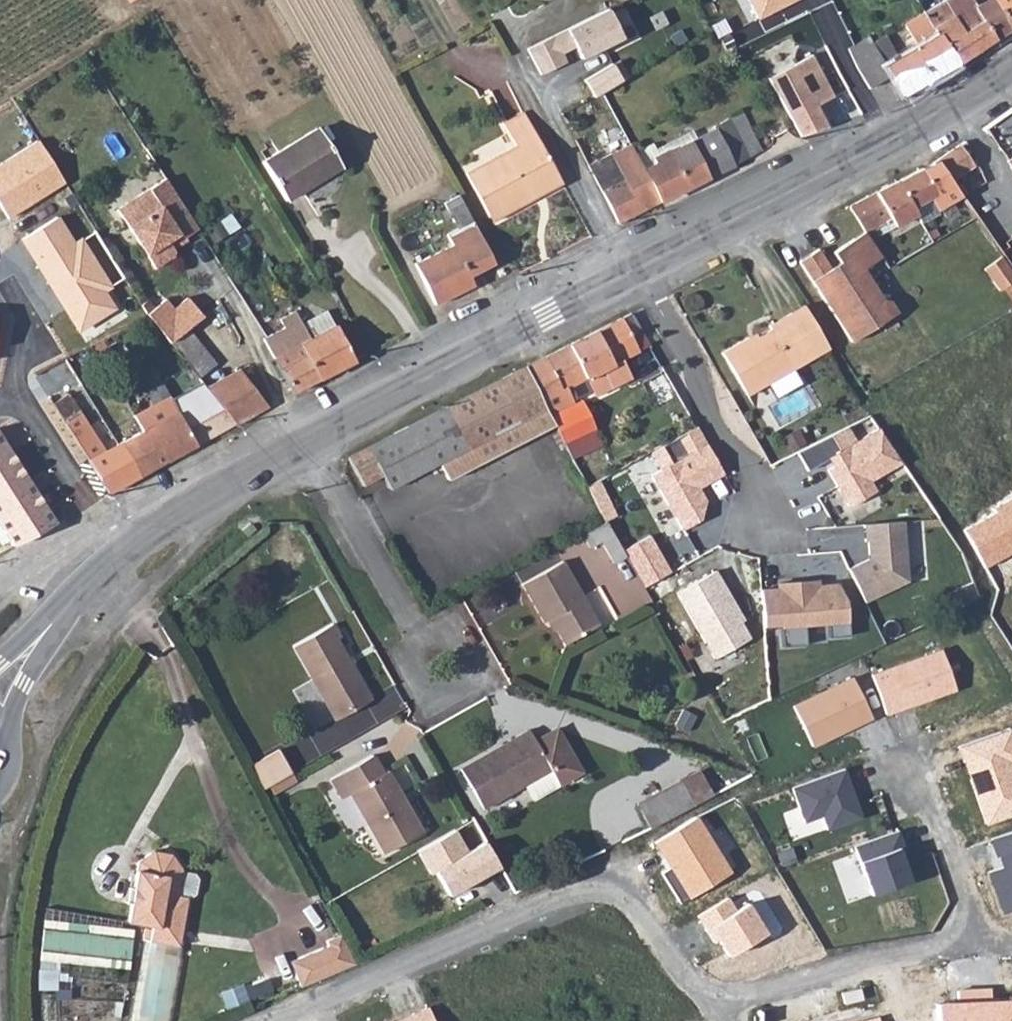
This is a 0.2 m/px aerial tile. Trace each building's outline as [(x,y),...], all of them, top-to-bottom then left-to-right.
[(712,14),(727,6),(724,0),(704,0),(712,14)] [(785,0),(750,0),(757,14),(785,0)] [(995,38),(976,5),(973,0),(938,0),(939,3),(924,12),(932,26),(939,38),(955,64),(995,38)] [(1009,29),(993,0),(986,0),(985,1),(1002,34),(1009,29)] [(1011,27),(1011,0),(993,0),(1009,29),(1011,27)] [(995,38),(1002,34),(985,1),(976,5),(995,38)] [(604,8),(526,47),(538,71),(561,59),(557,52),(570,45),(576,58),(618,37),(604,8)] [(914,50),(939,38),(932,26),(908,39),(914,50)] [(886,65),(898,58),(884,34),(872,41),(886,65)] [(901,94),(955,64),(939,38),(914,50),(898,58),(886,65),(872,41),(869,36),(845,48),(863,88),(890,74),(901,94)] [(815,56),(771,78),(803,141),(832,127),(820,102),(834,95),(815,56)] [(612,61),(583,78),(594,97),(623,81),(612,61)] [(736,72),(731,62),(723,66),(728,76),(736,72)] [(466,170),(487,211),(514,197),(519,204),(536,195),(532,187),(559,174),(526,110),(506,120),(517,144),(466,170)] [(727,118),(749,156),(761,150),(741,111),(727,118)] [(643,168),(660,200),(749,156),(727,118),(713,125),(714,130),(671,151),(670,147),(653,156),(656,162),(643,168)] [(344,167),(321,127),(265,160),(288,200),(344,167)] [(0,162),(0,200),(9,214),(65,179),(40,138),(0,162)] [(587,165),(601,190),(643,168),(630,143),(587,165)] [(972,165),(959,144),(938,159),(951,179),(972,165)] [(951,179),(938,159),(849,206),(865,231),(867,235),(879,228),(877,226),(892,218),(915,206),(929,198),(938,210),(963,196),(951,179)] [(601,190),(618,221),(660,200),(643,168),(601,190)] [(562,181),(559,174),(532,187),(536,195),(562,181)] [(179,235),(184,236),(198,227),(165,176),(116,208),(155,266),(173,254),(174,250),(173,248),(168,240),(178,233),(179,235)] [(514,197),(487,211),(491,218),(519,204),(514,197)] [(915,206),(892,218),(896,226),(919,213),(915,206)] [(86,232),(79,236),(64,211),(26,235),(82,326),(120,303),(109,284),(115,280),(86,232)] [(469,273),(481,266),(494,260),(471,219),(447,231),(454,245),(415,263),(435,303),(474,285),(469,273)] [(865,231),(853,238),(867,260),(864,266),(881,256),(867,235),(865,231)] [(168,240),(173,248),(187,240),(184,236),(179,235),(178,233),(168,240)] [(818,249),(800,260),(851,341),(897,312),(889,299),(885,299),(864,266),(867,260),(853,238),(833,251),(840,262),(831,268),(818,249)] [(1006,284),(1011,281),(1011,266),(997,244),(985,252),(1006,284)] [(505,273),(502,268),(496,270),(500,276),(505,273)] [(1011,299),(1011,281),(1006,284),(1003,286),(1011,299)] [(164,302),(147,315),(198,375),(214,362),(164,302)] [(826,346),(800,303),(787,311),(813,354),(826,346)] [(264,336),(293,392),(320,378),(356,361),(335,324),(317,334),(312,325),(306,328),(297,309),(281,317),(285,325),(264,336)] [(747,393),(813,354),(787,311),(768,322),(770,326),(750,337),(748,334),(721,349),(747,393)] [(639,349),(622,316),(597,330),(614,362),(623,358),(639,349)] [(614,362),(597,330),(570,344),(586,377),(595,395),(632,377),(623,358),(614,362)] [(586,377),(570,344),(545,357),(560,390),(565,388),(586,377)] [(560,390),(545,357),(527,366),(550,417),(576,404),(565,388),(560,390)] [(214,362),(198,375),(206,385),(225,374),(214,362)] [(250,362),(242,366),(270,405),(274,403),(250,362)] [(212,392),(236,423),(270,405),(242,366),(225,374),(206,385),(212,392)] [(550,417),(527,366),(442,409),(348,456),(363,485),(384,473),(392,487),(442,460),(466,447),(464,441),(473,437),(470,429),(498,414),(504,427),(515,423),(523,439),(553,424),(550,417)] [(595,395),(586,377),(565,388),(576,404),(583,401),(595,395)] [(58,387),(45,395),(109,494),(198,444),(173,397),(171,394),(135,413),(143,430),(105,450),(69,394),(65,397),(58,387)] [(173,397),(198,444),(236,423),(212,392),(190,403),(184,391),(173,397)] [(576,404),(550,417),(553,424),(557,430),(562,442),(595,427),(583,401),(576,404)] [(466,447),(442,460),(451,477),(523,439),(515,423),(504,427),(498,414),(470,429),(473,437),(464,441),(466,447)] [(662,442),(650,449),(661,469),(651,474),(682,528),(699,518),(705,498),(699,487),(725,473),(697,423),(676,434),(687,453),(672,461),(662,442)] [(848,424),(800,449),(810,468),(834,456),(837,463),(829,467),(848,504),(872,492),(867,481),(899,464),(879,425),(855,437),(848,424)] [(562,442),(565,447),(571,458),(592,448),(596,455),(605,451),(601,443),(603,441),(595,427),(562,442)] [(562,442),(557,430),(528,445),(536,461),(565,447),(562,442)] [(13,542),(54,516),(0,432),(0,523),(13,542)] [(964,528),(985,565),(1011,550),(1011,495),(993,506),(996,511),(964,528)] [(868,558),(848,568),(864,600),(908,579),(902,520),(862,523),(864,541),(867,541),(868,558)] [(612,563),(625,557),(606,522),(581,534),(588,546),(600,541),(612,563)] [(597,624),(562,561),(522,584),(542,620),(547,618),(561,644),(597,624)] [(715,571),(676,593),(713,657),(749,637),(722,589),(725,587),(715,571)] [(775,587),(759,588),(761,628),(779,627),(780,647),(808,645),(807,626),(826,625),(827,636),(848,635),(846,599),(839,583),(818,584),(818,579),(775,581),(775,587)] [(346,636),(339,621),(298,643),(336,717),(372,699),(340,639),(346,636)] [(942,647),(873,670),(887,711),(956,687),(942,647)] [(851,676),(793,704),(812,744),(871,715),(851,676)] [(989,820),(1011,812),(1011,727),(963,744),(989,820)] [(530,782),(551,771),(557,783),(564,785),(579,777),(581,770),(560,730),(538,742),(533,731),(462,768),(483,807),(530,782)] [(246,760),(259,784),(288,769),(275,745),(246,760)] [(384,770),(373,751),(332,772),(342,792),(349,788),(380,850),(419,830),(387,769),(384,770)] [(845,765),(796,783),(809,817),(825,811),(830,824),(863,811),(845,765)] [(557,783),(551,771),(530,782),(536,794),(557,783)] [(692,781),(702,800),(707,797),(698,778),(692,781)] [(648,801),(657,823),(702,800),(692,781),(691,779),(648,801)] [(701,815),(659,841),(694,896),(736,869),(701,815)] [(1011,850),(1011,831),(993,838),(1000,855),(1003,853),(1011,850)] [(490,840),(441,868),(454,891),(503,864),(490,840)] [(906,840),(869,854),(881,887),(918,873),(906,840)] [(139,861),(135,886),(135,891),(139,891),(138,899),(133,898),(133,902),(127,928),(152,933),(150,948),(180,952),(187,903),(176,902),(182,868),(173,853),(152,850),(139,861)] [(1007,864),(992,870),(1007,909),(1011,907),(1011,850),(1003,853),(1007,864)] [(135,891),(135,886),(128,886),(126,901),(133,902),(133,898),(138,899),(139,891),(135,891)] [(757,894),(719,919),(737,947),(775,923),(757,894)] [(308,956),(319,981),(353,966),(340,937),(327,942),(329,947),(308,956)] [(289,964),(300,989),(319,981),(308,956),(289,964)] [(253,997),(274,987),(269,976),(248,985),(253,997)] [(231,1007),(253,997),(248,985),(245,979),(223,989),(231,1007)] [(935,1001),(937,1020),(1007,1020),(1006,997),(935,1001)] [(387,1020),(436,1020),(428,1003),(387,1020)]
